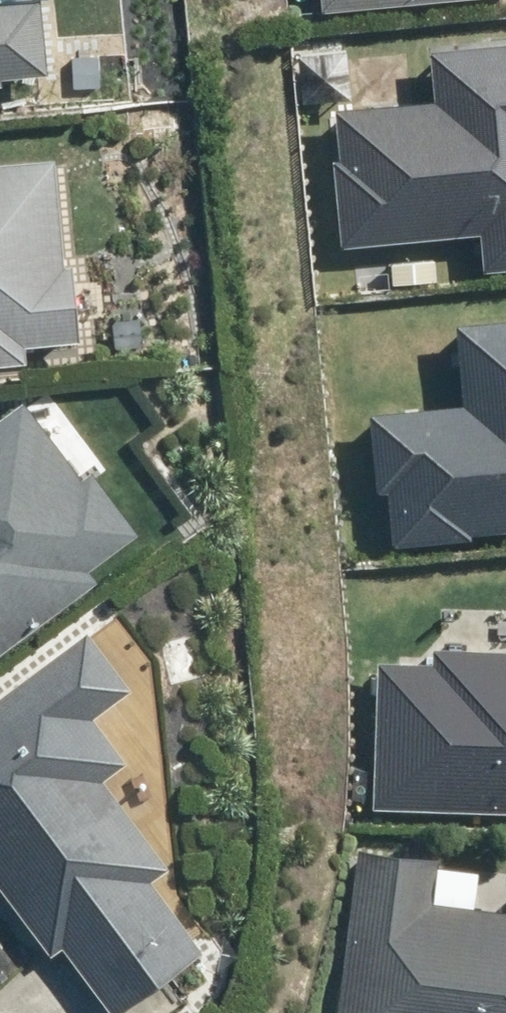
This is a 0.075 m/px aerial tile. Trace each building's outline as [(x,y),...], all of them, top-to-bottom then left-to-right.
[(38,75),(30,0),(24,0),(0,3),(0,79),(38,75)] [(316,12),(447,0),(315,0),(316,12)] [(330,111),(335,157),(328,158),(337,246),(472,233),(476,272),(505,269),(505,43),(421,51),(426,102),(330,111)] [(21,365),(20,347),(67,344),(62,266),(56,266),(48,161),(0,164),(0,366),(21,365)] [(363,414),(370,493),(381,492),(385,546),(464,540),(464,533),(505,530),(505,318),(445,323),(452,407),(363,414)] [(89,580),(81,569),(128,532),(81,472),(72,479),(11,402),(0,410),(0,649),(89,580)] [(0,690),(0,896),(45,955),(55,947),(106,1012),(191,949),(140,882),(159,868),(92,779),(116,761),(84,718),(120,691),(75,633),(0,690)] [(375,662),(368,807),(505,814),(505,652),(425,649),(424,664),(375,662)] [(352,850),(332,1012),(505,1012),(505,892),(502,891),(499,911),(424,902),(429,859),(352,850)]
